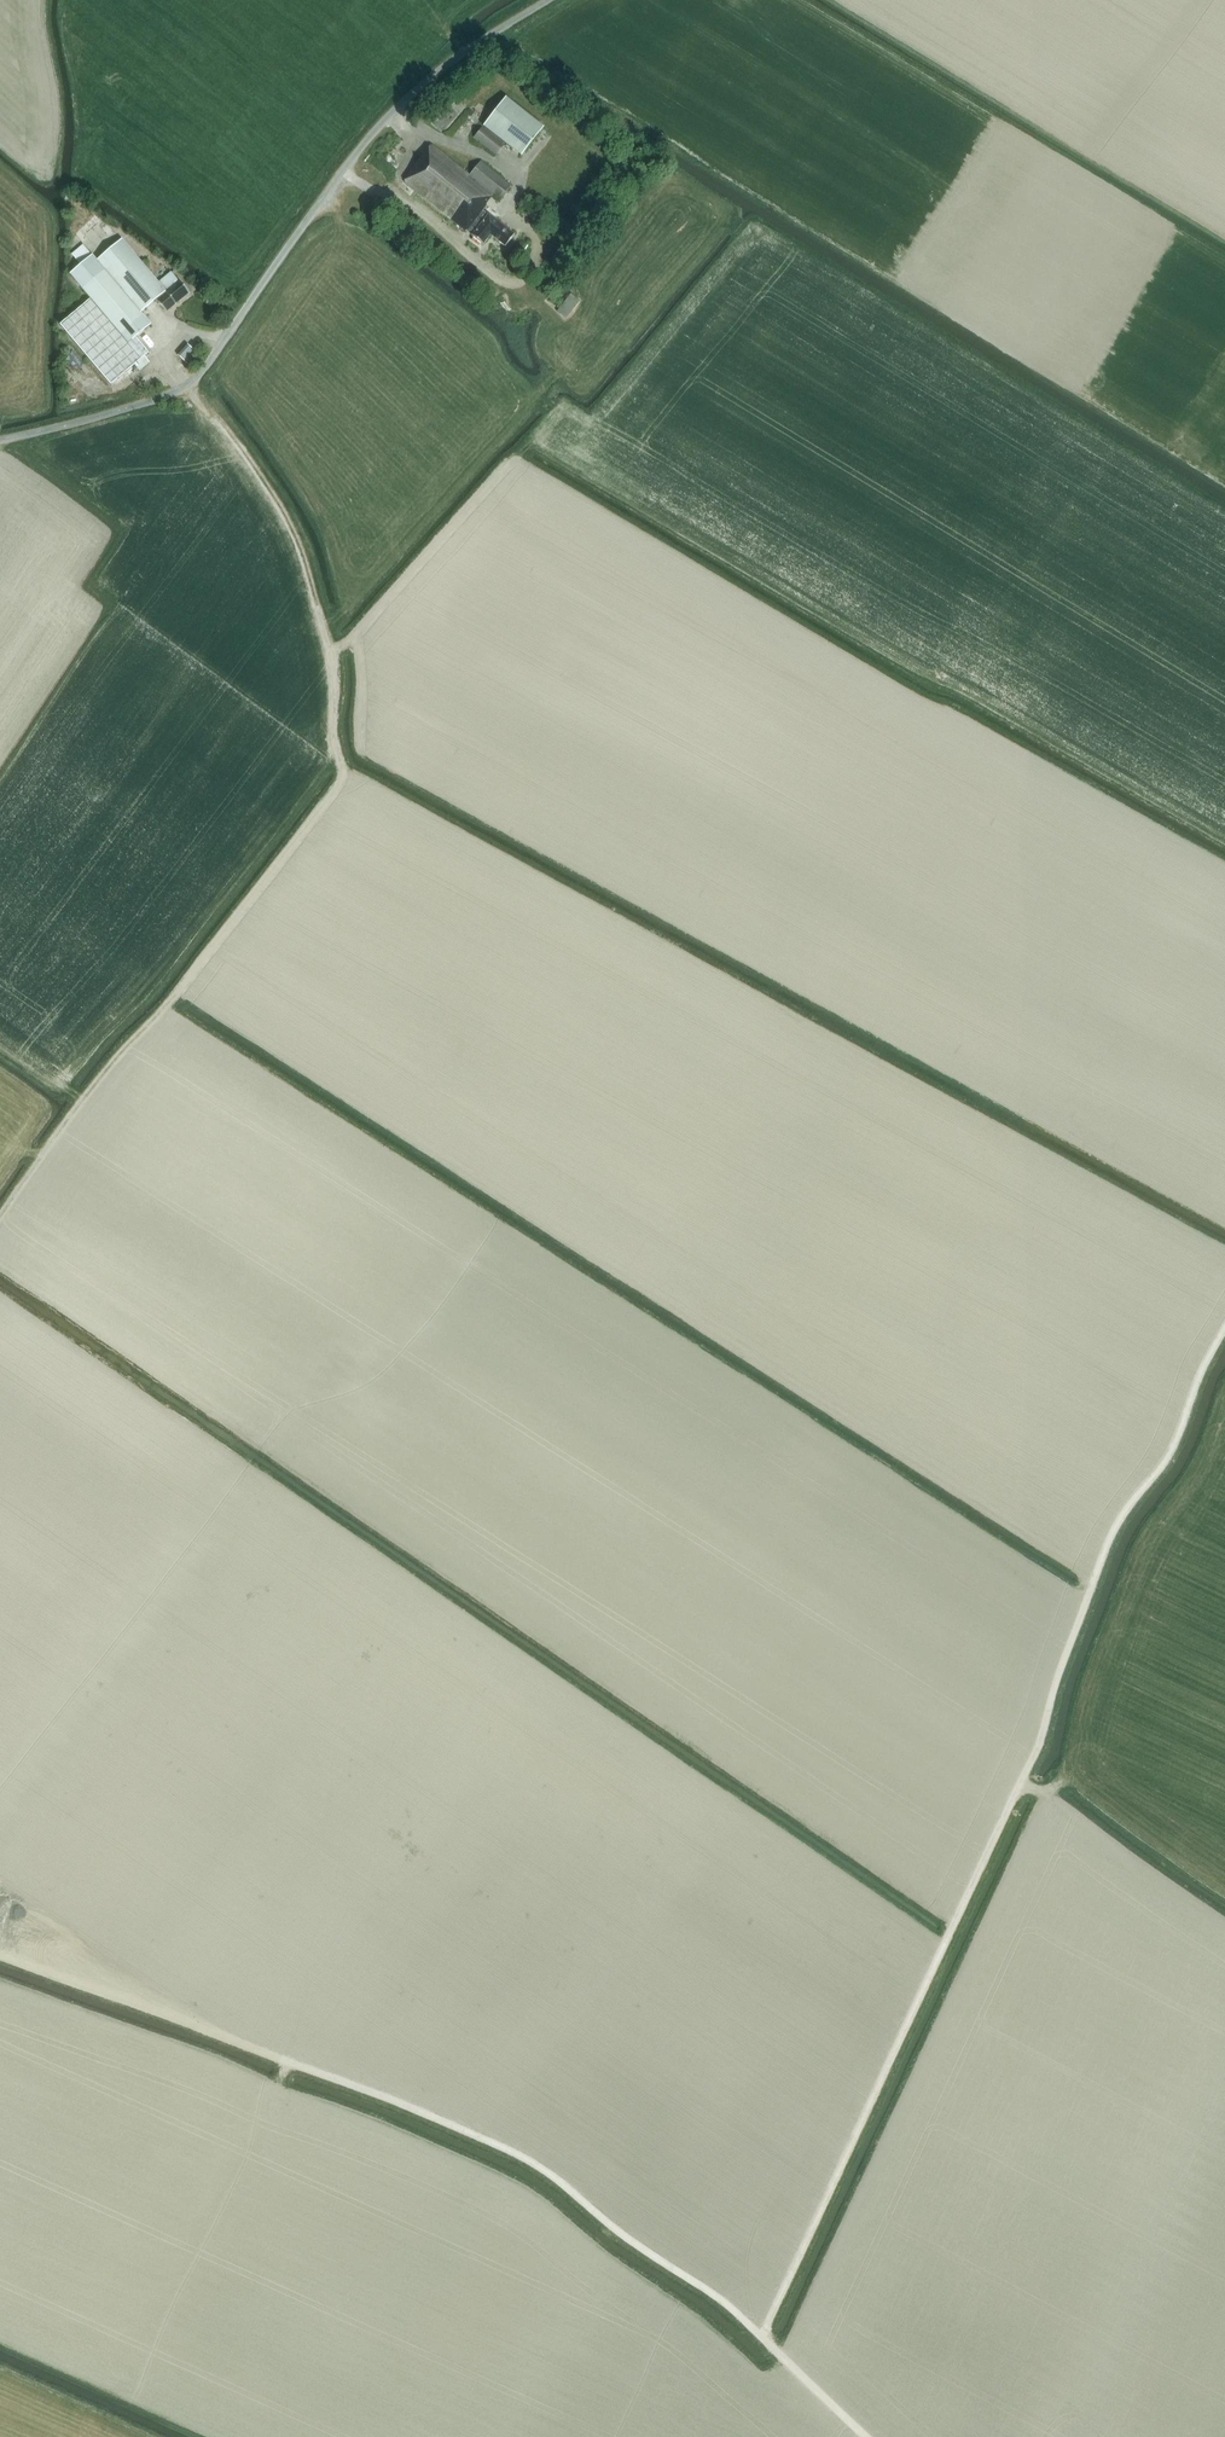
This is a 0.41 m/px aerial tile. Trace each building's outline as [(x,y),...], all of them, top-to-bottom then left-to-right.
[(483,127),(521,157),(544,128),(506,98),(483,127)] [(496,156),(504,145),(483,129),(475,140),(496,156)] [(506,247),(515,236),(488,215),(488,216),(482,212),(486,206),(485,205),(492,196),(500,202),(511,187),(481,162),(469,176),(431,146),(405,182),(466,232),(467,231),(473,235),(472,236),(483,245),(490,235),(506,247)] [(530,209),(525,215),(537,225),(542,219),(530,209)] [(80,265),(70,274),(95,303),(63,329),(109,384),(133,365),(138,371),(149,362),(144,356),(148,353),(135,337),(150,324),(144,316),(141,313),(157,300),(166,311),(189,293),(171,272),(159,282),(122,239),(97,260),(92,255),(83,245),(71,254),(80,265)] [(566,319),(579,301),(570,295),(557,312),(566,319)] [(217,304),(212,311),(218,315),(223,309),(217,304)] [(179,357),(188,364),(198,352),(189,345),(179,357)]
